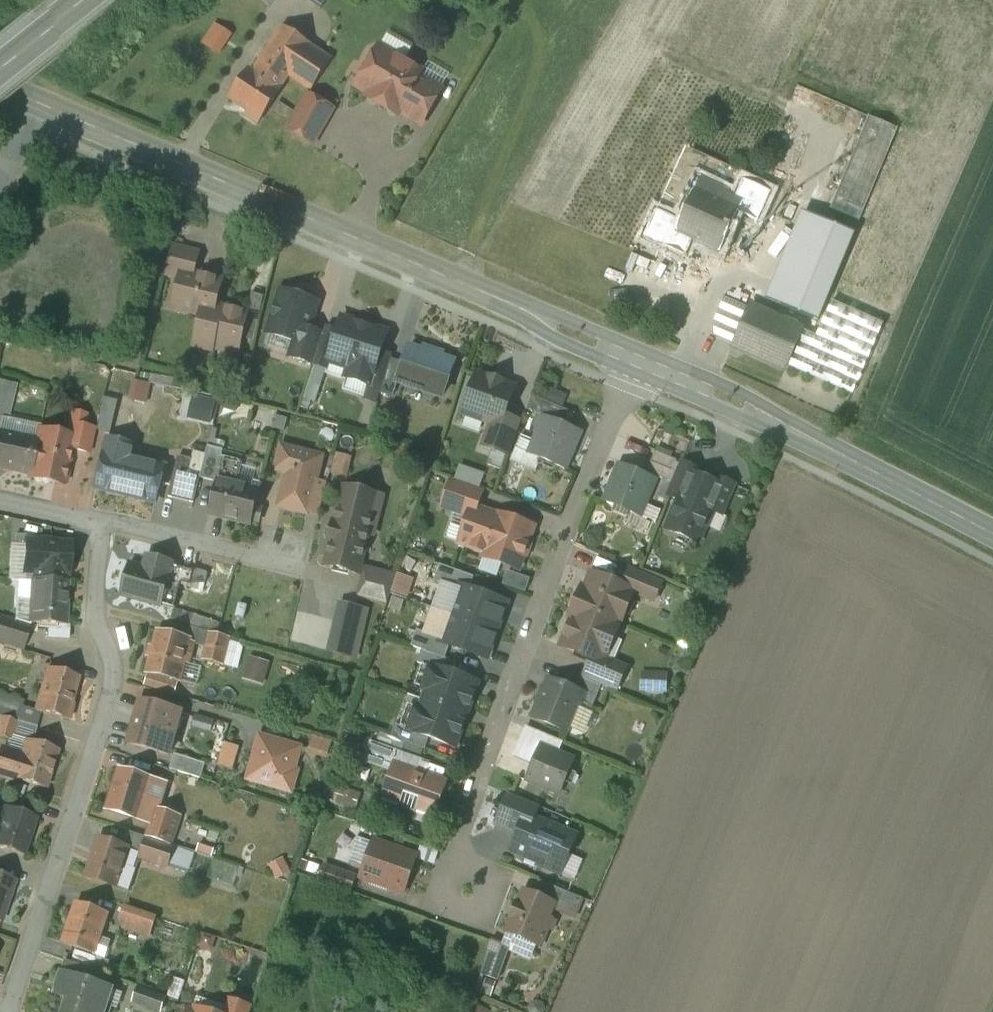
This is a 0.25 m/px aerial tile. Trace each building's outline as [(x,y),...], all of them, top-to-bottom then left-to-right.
[(321,10),(328,0),(307,0),(321,10)] [(311,44),(283,26),(262,58),(290,77),(311,92),(333,59),(311,45),(311,44)] [(422,73),(380,48),(378,51),(373,52),(368,60),(370,66),(357,87),(371,95),(368,99),(397,115),(399,112),(422,125),(442,91),(419,78),(422,73)] [(262,58),(252,72),(248,70),(230,99),(249,111),(246,116),(258,125),(290,77),(262,58)] [(309,96),(289,131),(313,145),(333,110),(309,96)] [(301,102),(294,97),(290,103),(298,108),(301,102)] [(295,112),(279,103),(274,111),(291,120),(295,112)] [(869,116),(830,209),(860,221),(898,129),(869,116)] [(792,187),(764,174),(750,205),(777,218),(792,187)] [(744,201),(698,181),(675,233),(720,254),(744,201)] [(830,209),(826,207),(810,243),(844,258),(860,221),(830,209)] [(808,242),(777,314),(813,331),(827,298),(844,258),(810,243),(808,242)] [(200,253),(174,247),(167,275),(180,278),(182,272),(194,275),(200,253)] [(194,275),(182,272),(180,278),(176,298),(187,301),(185,311),(202,315),(205,304),(216,306),(222,281),(194,275)] [(317,303),(282,291),(268,333),(294,342),(303,345),(308,329),(317,303)] [(261,313),(263,296),(251,295),(249,312),(261,313)] [(884,324),(833,301),(817,336),(803,330),(787,366),(853,395),(884,324)] [(216,306),(205,304),(202,315),(194,346),(237,356),(247,314),(216,306)] [(803,330),(751,307),(734,346),(786,369),(803,330)] [(387,334),(342,319),(335,338),(328,361),(329,361),(350,368),(347,378),(370,386),(380,357),(387,334)] [(308,329),(303,345),(294,342),(289,357),(314,365),(324,334),(308,329)] [(324,334),(314,365),(327,369),(329,361),(328,361),(335,338),(324,334)] [(455,362),(410,347),(404,365),(399,381),(444,396),(455,362)] [(391,361),(380,357),(370,386),(382,389),(391,361)] [(382,389),(381,392),(394,396),(399,381),(404,365),(391,361),(382,389)] [(487,379),(477,375),(463,413),(492,424),(501,427),(505,416),(515,389),(505,385),(505,384),(488,377),(487,379)] [(0,380),(0,417),(2,418),(11,383),(0,380)] [(564,410),(533,398),(528,410),(558,423),(564,410)] [(106,402),(99,431),(111,434),(118,405),(106,402)] [(95,430),(85,427),(87,416),(72,412),(66,437),(73,439),(71,449),(90,453),(95,430)] [(505,416),(501,427),(492,424),(484,447),(509,456),(522,422),(505,416)] [(581,433),(545,418),(530,454),(541,459),(539,464),(552,469),(554,464),(566,469),(581,433)] [(0,432),(0,469),(30,475),(31,475),(38,440),(0,432)] [(66,437),(39,432),(38,440),(31,475),(30,475),(29,477),(35,478),(37,482),(42,479),(43,480),(46,484),(50,481),(63,484),(66,482),(71,462),(69,459),(71,449),(73,439),(66,437)] [(158,466),(124,457),(126,446),(108,441),(97,488),(156,502),(160,483),(155,481),(158,466)] [(208,447),(200,478),(217,482),(217,480),(216,480),(222,457),(223,451),(208,447)] [(321,458),(283,449),(278,469),(286,471),(284,480),(287,481),(281,506),(307,512),(312,490),(313,486),(314,487),(321,458)] [(678,461),(655,452),(647,473),(669,482),(678,461)] [(243,462),(222,457),(216,480),(217,480),(217,482),(209,515),(251,525),(260,491),(237,485),(243,462)] [(188,475),(175,472),(169,497),(194,503),(200,478),(189,475),(192,460),(191,459),(188,475)] [(683,464),(669,497),(680,501),(691,474),(696,476),(698,470),(683,464)] [(656,480),(620,465),(604,501),(616,506),(614,511),(627,516),(629,512),(641,517),(656,480)] [(696,476),(691,474),(680,501),(668,530),(698,542),(704,526),(708,528),(715,512),(725,488),(717,484),(696,476)] [(725,488),(715,512),(722,515),(734,486),(719,479),(717,484),(725,488)] [(483,490),(452,480),(443,507),(469,517),(472,508),(476,509),(483,490)] [(319,482),(317,491),(312,490),(307,512),(319,515),(327,484),(319,482)] [(375,495),(345,488),(341,503),(334,507),(338,514),(336,523),(334,523),(329,543),(331,543),(326,566),(359,574),(368,533),(374,535),(380,510),(372,508),(375,495)] [(476,509),(472,508),(469,517),(460,543),(486,553),(484,558),(518,570),(534,527),(499,515),(498,517),(476,509)] [(54,545),(51,540),(42,540),(38,544),(27,543),(25,571),(35,572),(35,580),(66,582),(66,574),(68,574),(69,550),(66,545),(54,545)] [(145,568),(130,564),(122,595),(161,606),(173,609),(180,584),(179,584),(184,568),(148,557),(145,568)] [(474,577),(440,565),(435,581),(459,590),(461,586),(470,589),(474,577)] [(196,571),(184,568),(179,584),(180,584),(191,587),(196,571)] [(663,582),(630,568),(622,586),(628,589),(621,606),(628,609),(635,593),(654,602),(663,582)] [(396,577),(365,569),(359,596),(377,601),(388,604),(396,577)] [(622,586),(592,574),(583,595),(580,594),(576,605),(622,624),(628,609),(621,606),(628,589),(622,586)] [(35,580),(33,580),(31,623),(49,625),(66,626),(66,625),(67,605),(66,605),(67,582),(35,580)] [(470,589),(461,586),(459,590),(458,593),(451,615),(497,631),(507,603),(470,589)] [(359,596),(352,595),(348,609),(373,615),(377,601),(359,596)] [(301,596),(295,620),(267,613),(263,633),(290,639),(290,640),(304,644),(303,645),(308,646),(308,644),(328,649),(332,630),(329,629),(332,616),(337,617),(340,605),(301,596)] [(622,624),(576,605),(573,612),(575,613),(561,646),(591,659),(598,662),(609,636),(614,639),(620,624),(622,625),(622,624)] [(497,631),(451,615),(442,639),(440,643),(450,646),(487,659),(497,631)] [(0,618),(0,619),(0,642),(4,643),(8,629),(12,630),(14,622),(0,618)] [(30,627),(14,622),(12,630),(8,629),(4,643),(24,649),(30,627)] [(66,626),(49,625),(48,638),(68,640),(69,626),(66,625),(66,626)] [(442,639),(417,630),(411,646),(422,650),(445,658),(450,646),(440,643),(442,639)] [(190,640),(158,632),(148,673),(180,681),(190,640)] [(241,641),(211,633),(210,633),(204,660),(234,668),(241,641)] [(626,668),(605,660),(614,639),(609,636),(598,662),(591,659),(584,678),(602,686),(617,692),(626,668)] [(445,658),(422,650),(418,663),(431,668),(431,666),(452,674),(456,662),(445,658)] [(250,657),(246,679),(266,684),(271,661),(250,657)] [(436,668),(431,666),(431,668),(423,690),(427,691),(424,700),(466,715),(469,706),(470,706),(478,683),(452,674),(436,668)] [(79,677),(48,669),(36,711),(41,713),(69,720),(73,705),(71,704),(79,677)] [(584,678),(569,672),(563,686),(583,694),(580,703),(592,709),(602,686),(584,678)] [(563,686),(550,680),(534,718),(568,732),(580,703),(583,694),(563,686)] [(0,693),(0,716),(37,728),(41,713),(36,711),(22,707),(24,701),(0,693)] [(466,715),(424,700),(421,708),(417,707),(409,729),(409,730),(429,738),(456,747),(464,724),(463,723),(466,715)] [(173,710),(141,701),(129,743),(161,752),(173,710)] [(230,713),(196,703),(188,730),(222,740),(230,713)] [(0,716),(0,737),(11,740),(27,741),(32,742),(37,728),(0,716)] [(429,738),(409,730),(409,729),(396,725),(391,737),(405,742),(425,749),(429,738)] [(548,737),(526,728),(514,756),(533,765),(541,747),(543,748),(548,737)] [(391,737),(380,733),(370,760),(396,769),(396,768),(391,767),(396,752),(401,754),(405,742),(391,737)] [(300,748),(265,738),(265,739),(264,739),(264,738),(263,737),(257,757),(254,756),(248,779),(291,792),(295,777),(295,771),(290,769),(292,762),(296,763),(300,748)] [(561,743),(548,737),(543,748),(557,753),(561,743)] [(27,741),(20,763),(0,756),(0,777),(16,782),(17,780),(45,789),(58,750),(32,742),(27,741)] [(234,772),(241,748),(224,743),(217,766),(234,772)] [(543,748),(541,747),(533,765),(527,780),(560,794),(574,761),(557,753),(543,748)] [(401,754),(396,752),(391,767),(396,768),(425,779),(430,764),(401,754)] [(206,764),(175,754),(171,769),(201,779),(206,764)] [(425,779),(396,768),(396,769),(387,794),(402,799),(400,807),(416,812),(418,805),(433,810),(442,785),(425,779)] [(151,780),(121,770),(108,809),(139,819),(139,818),(152,822),(156,810),(158,810),(159,806),(144,801),(151,780)] [(539,807),(509,794),(498,822),(523,833),(529,818),(533,819),(539,807)] [(0,824),(0,848),(23,856),(36,818),(6,807),(0,824)] [(158,810),(156,810),(152,822),(148,836),(171,844),(179,817),(158,810)] [(533,819),(529,818),(523,833),(516,851),(541,862),(539,865),(556,873),(563,856),(567,858),(576,837),(533,819)] [(147,837),(128,831),(123,846),(129,849),(126,859),(136,862),(140,860),(141,858),(147,839),(147,837)] [(123,846),(99,838),(86,877),(116,887),(126,859),(129,849),(123,846)] [(174,848),(147,839),(141,858),(167,867),(174,848)] [(398,852),(373,843),(360,878),(404,893),(417,856),(398,850),(398,852)] [(194,855),(174,848),(167,867),(189,875),(194,855)] [(356,877),(324,866),(319,881),(350,892),(356,877)] [(0,876),(0,922),(1,922),(15,881),(0,876)] [(565,891),(539,881),(533,895),(554,904),(558,906),(565,891)] [(583,899),(565,891),(558,906),(558,907),(576,915),(583,899)] [(533,895),(525,892),(519,905),(517,904),(511,919),(513,920),(508,933),(541,947),(548,930),(544,928),(554,904),(533,895)] [(108,914),(77,903),(64,944),(94,954),(108,914)] [(121,904),(114,925),(148,938),(156,916),(121,904)] [(88,968),(66,961),(62,972),(84,979),(88,968)] [(62,972),(54,994),(66,998),(62,1011),(109,1011),(111,1006),(101,1003),(106,987),(84,979),(62,972)] [(146,991),(141,1003),(166,1011),(172,1011),(175,1001),(146,991)] [(230,1000),(226,1011),(251,1011),(253,1007),(230,1000)]
